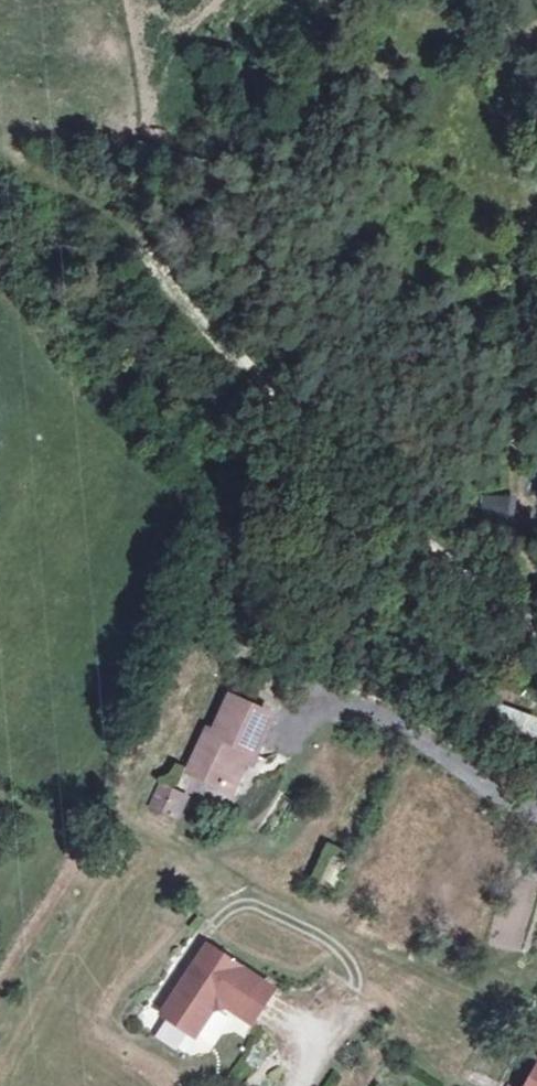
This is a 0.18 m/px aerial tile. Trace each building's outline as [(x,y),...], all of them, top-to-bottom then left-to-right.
[(485,496),(486,514),(512,512),(510,494),(485,496)] [(273,715),(232,695),(214,731),(208,729),(187,770),(230,788),(249,750),(255,751),(273,715)] [(147,808),(177,821),(188,795),(158,783),(147,808)] [(254,1023),(276,990),(210,945),(163,1013),(196,1035),(217,1005),(225,1003),(254,1023)]
